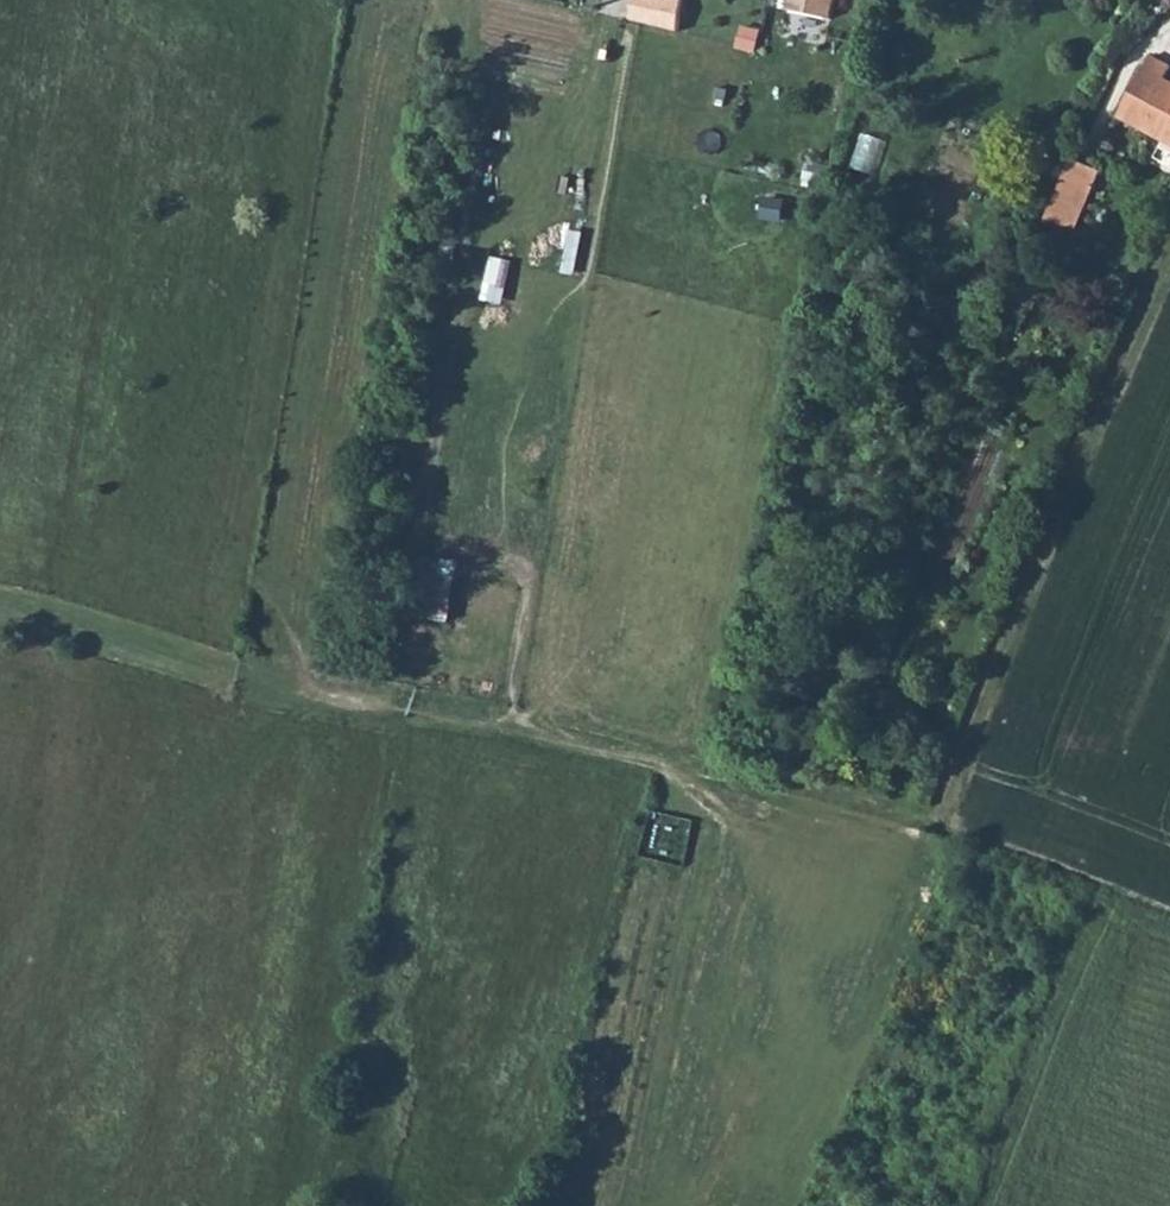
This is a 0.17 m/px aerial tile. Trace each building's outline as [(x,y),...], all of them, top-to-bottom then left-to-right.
[(631,20),(679,33),(683,0),(634,0),(631,20)] [(788,10),(831,19),(835,0),(790,0),(788,10)] [(1169,144),(1169,82),(1165,79),(1169,70),(1169,67),(1151,57),(1119,117),(1169,144)] [(1072,159),(1047,219),(1073,231),(1099,171),(1072,159)] [(451,616),(455,574),(425,571),(421,613),(451,616)]
